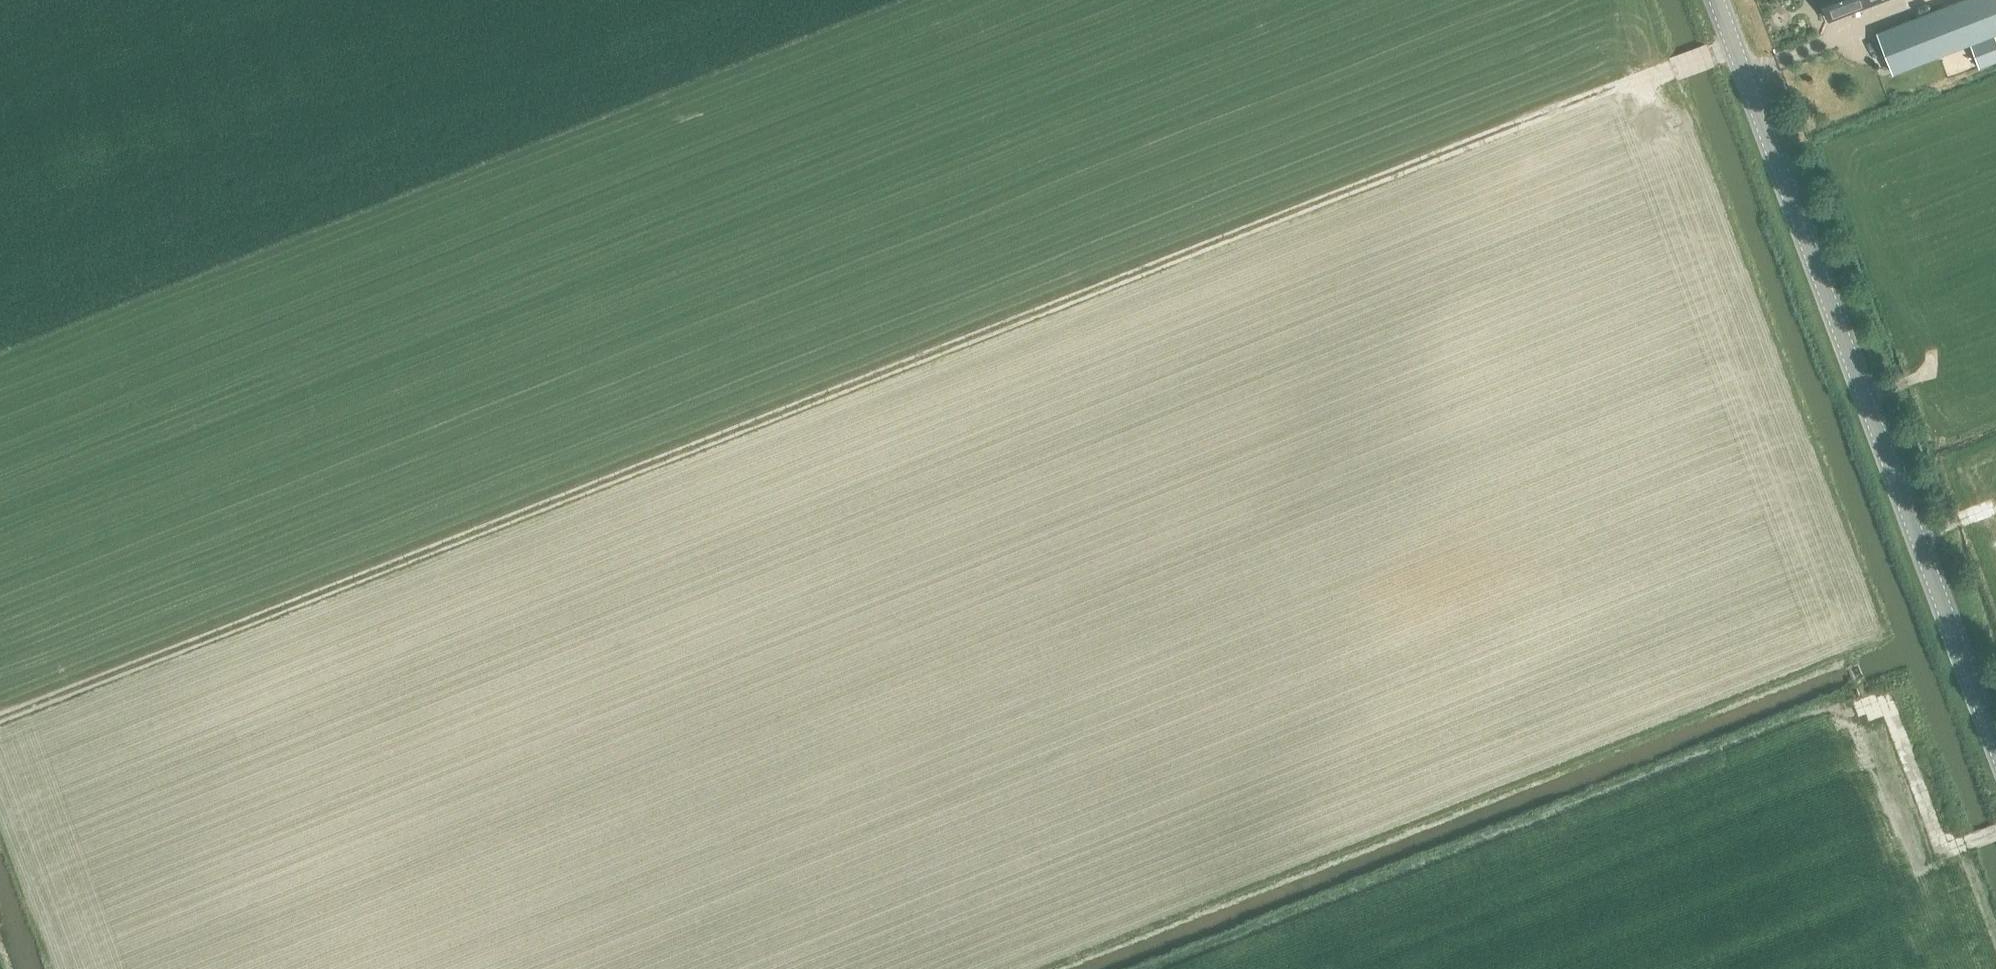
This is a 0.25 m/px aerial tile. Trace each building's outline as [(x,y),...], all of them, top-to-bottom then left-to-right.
[(1826,21),(1881,0),(1818,0),(1826,21)] [(1878,33),(1893,72),(1995,32),(1995,0),(1962,0),(1878,33)]
